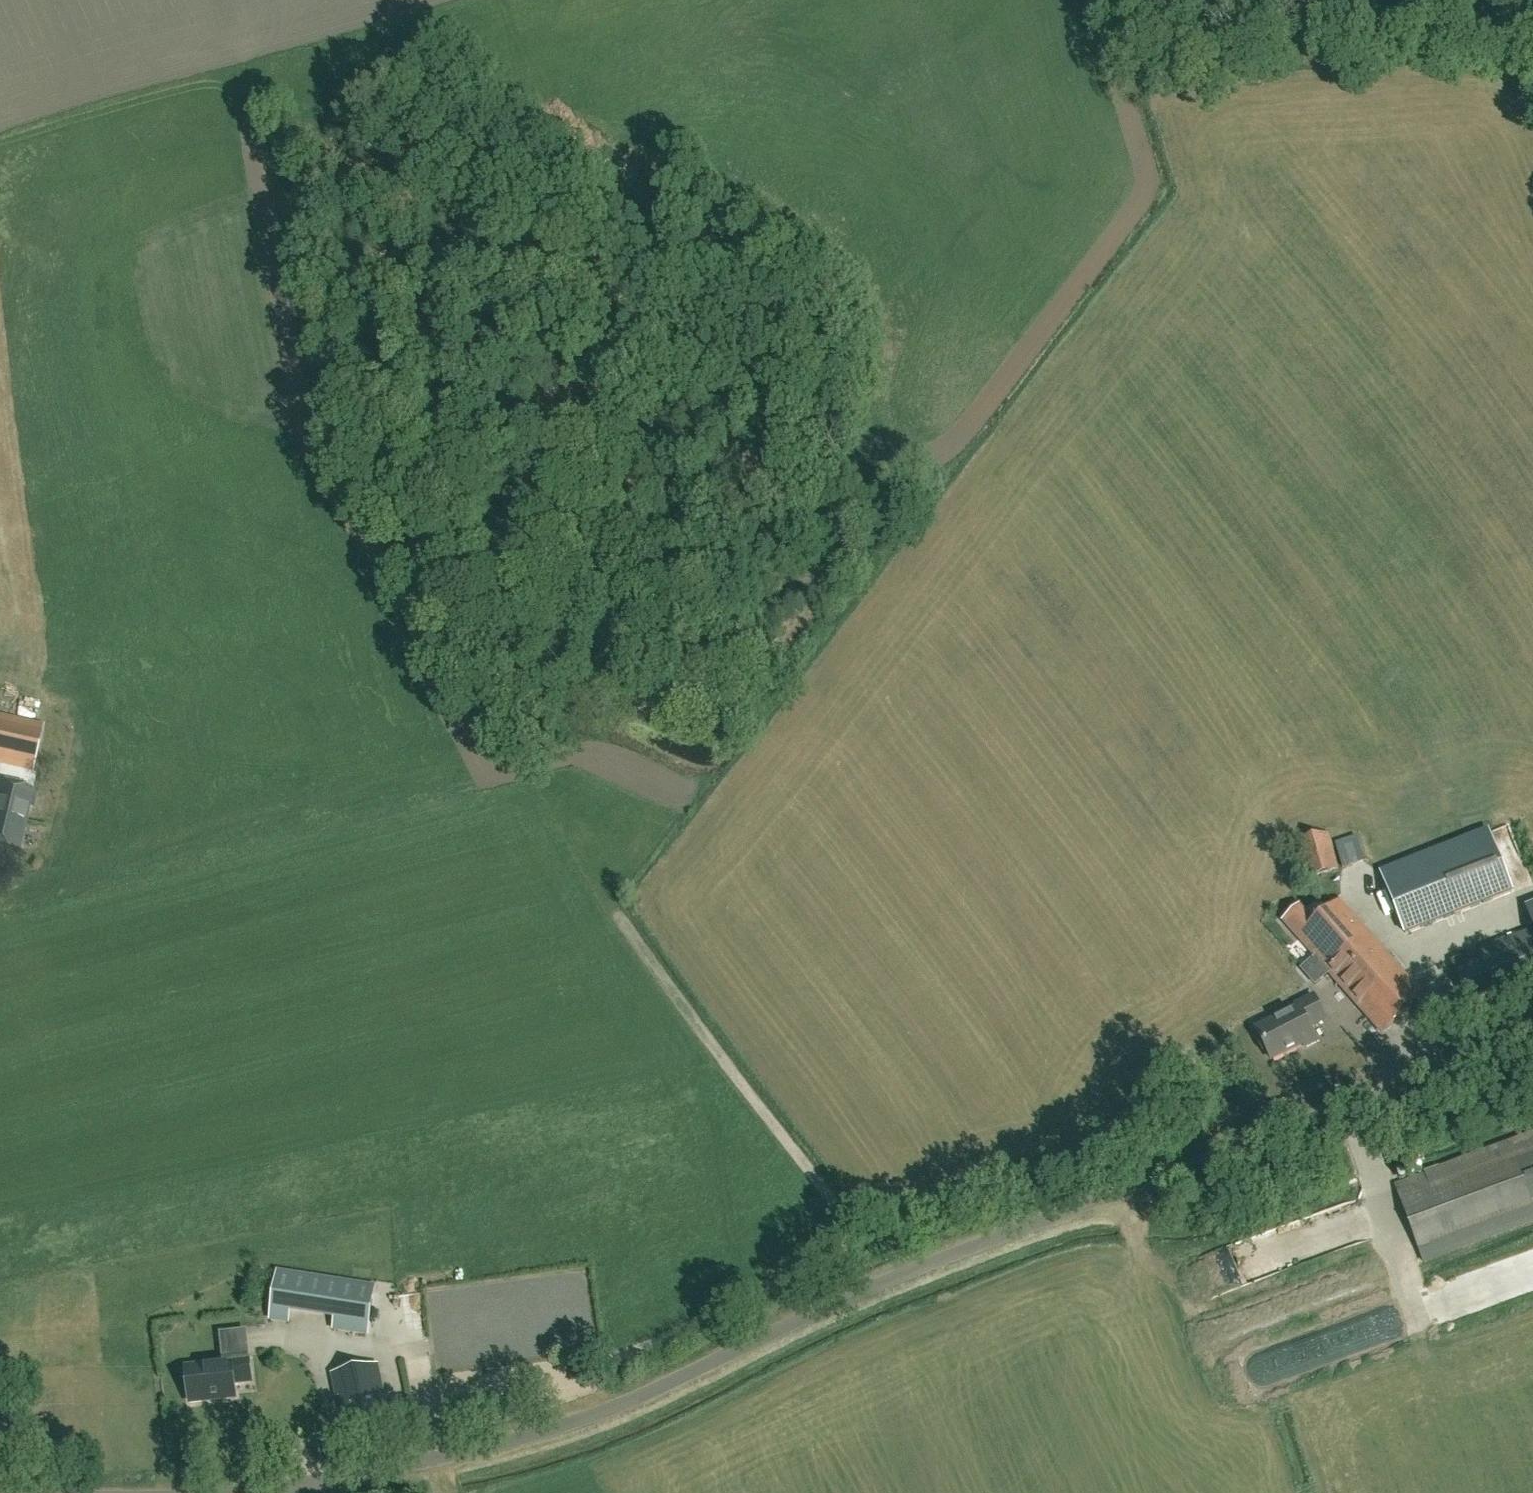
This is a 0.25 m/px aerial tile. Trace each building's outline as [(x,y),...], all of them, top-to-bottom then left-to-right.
[(0,716),(0,847),(18,851),(25,817),(27,806),(32,807),(35,793),(31,792),(34,777),(32,777),(43,725),(0,716)] [(1381,873),(1405,934),(1512,891),(1488,830),(1406,863),(1381,873)] [(1337,864),(1336,858),(1328,832),(1301,840),(1312,878),(1339,871),(1337,864)] [(1332,841),(1340,867),(1363,860),(1356,834),(1332,841)] [(1283,922),(1313,956),(1300,968),(1316,985),(1329,974),(1383,1034),(1424,997),(1340,902),(1315,923),(1300,907),(1283,922)] [(1451,961),(1466,999),(1532,974),(1532,931),(1451,961)] [(1256,1030),(1271,1061),(1304,1044),(1305,1048),(1316,1042),(1309,1028),(1325,1020),(1313,998),(1292,1008),(1294,1011),(1256,1030)] [(1532,1221),(1532,1135),(1424,1176),(1424,1177),(1395,1188),(1422,1261),(1532,1221)] [(336,1314),(334,1329),(368,1334),(375,1287),(278,1273),(275,1297),(291,1299),(287,1322),(288,1322),(290,1307),(336,1314)] [(223,1358),(224,1363),(186,1367),(190,1403),(235,1398),(234,1385),(251,1383),(248,1355),(223,1358)] [(344,1416),(341,1416),(344,1431),(389,1422),(377,1365),(332,1374),(336,1396),(340,1395),(344,1416)]
